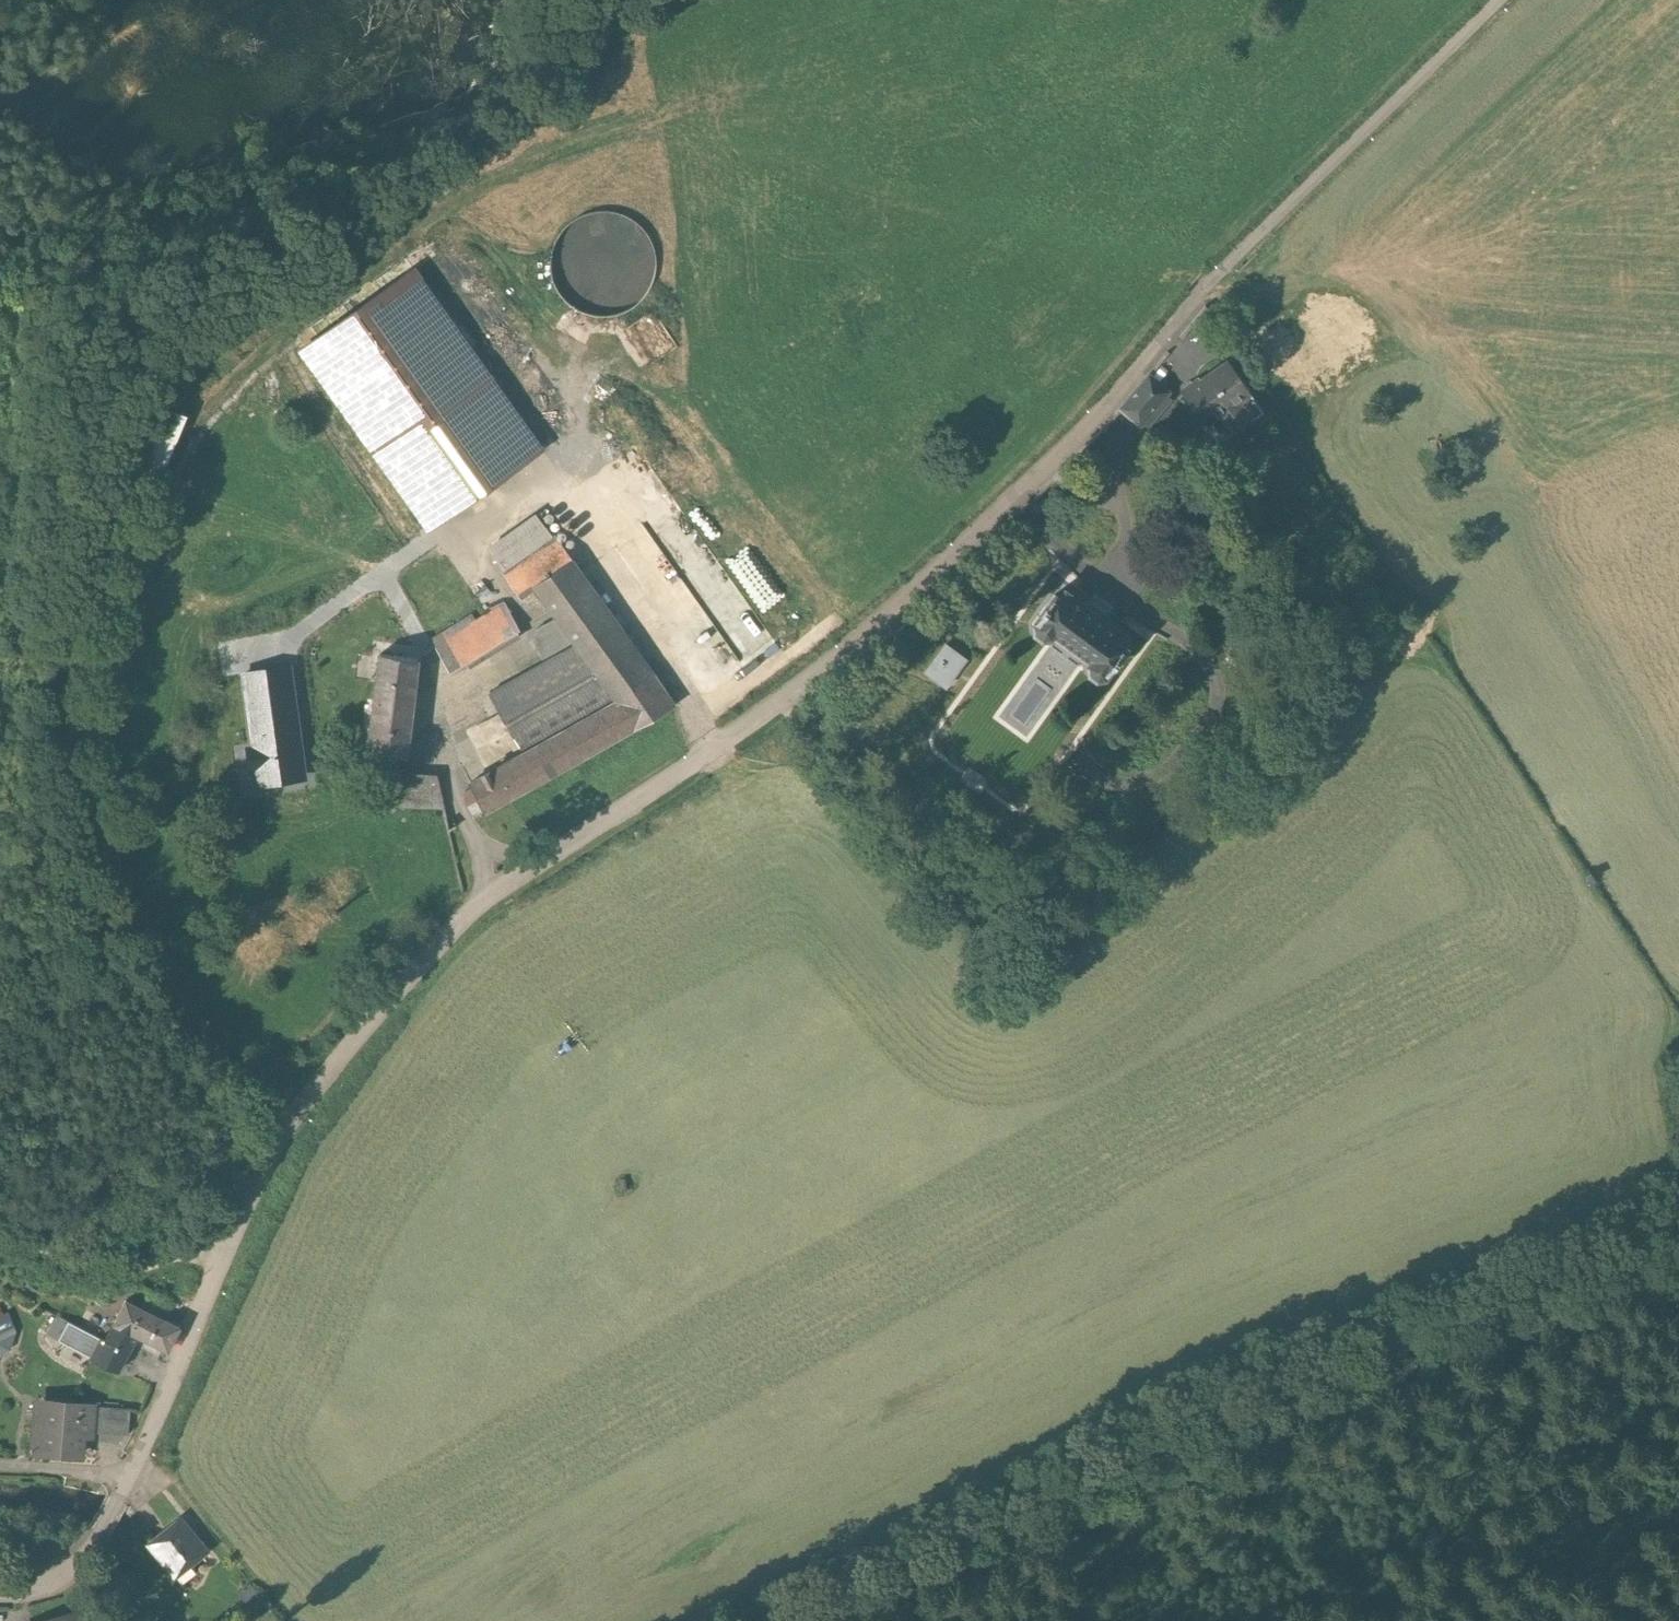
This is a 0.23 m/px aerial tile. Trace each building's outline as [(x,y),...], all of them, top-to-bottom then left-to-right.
[(605,320),(644,303),(660,264),(644,225),(643,224),(604,209),(564,225),(553,243),(548,265),(565,304),(593,319),(605,320)] [(420,268),(302,351),(425,525),(543,442),(420,268)] [(1263,411),(1228,360),(1182,392),(1200,418),(1207,414),(1214,424),(1210,427),(1219,440),(1232,431),(1232,432),(1263,411)] [(1149,373),(1120,407),(1140,424),(1169,390),(1149,373)] [(521,598),(537,587),(573,562),(555,536),(553,538),(537,514),(487,548),(521,598)] [(635,727),(673,706),(573,562),(537,587),(559,619),(579,647),(617,700),(635,727)] [(1053,633),(1090,660),(1090,667),(1098,673),(1107,671),(1128,642),(1056,590),(1034,619),(1035,628),(1043,633),(1053,633)] [(431,638),(449,669),(468,658),(472,665),(521,636),(516,628),(519,626),(505,602),(476,619),(472,613),(431,638)] [(545,664),(579,647),(559,619),(535,632),(545,664)] [(1050,713),(1081,658),(1046,639),(1016,694),(1050,713)] [(950,691),(972,662),(950,646),(928,675),(950,691)] [(579,647),(545,664),(491,694),(524,752),(617,700),(579,647)] [(367,751),(406,755),(417,662),(378,657),(367,751)] [(287,663),(245,669),(256,744),(248,745),(251,765),(259,764),(260,780),(303,775),(287,663)] [(486,809),(635,727),(617,700),(524,752),(470,780),(473,785),(486,809)] [(402,804),(444,806),(438,772),(403,771),(402,804)] [(475,816),(486,809),(473,785),(465,789),(464,797),(475,816)]
